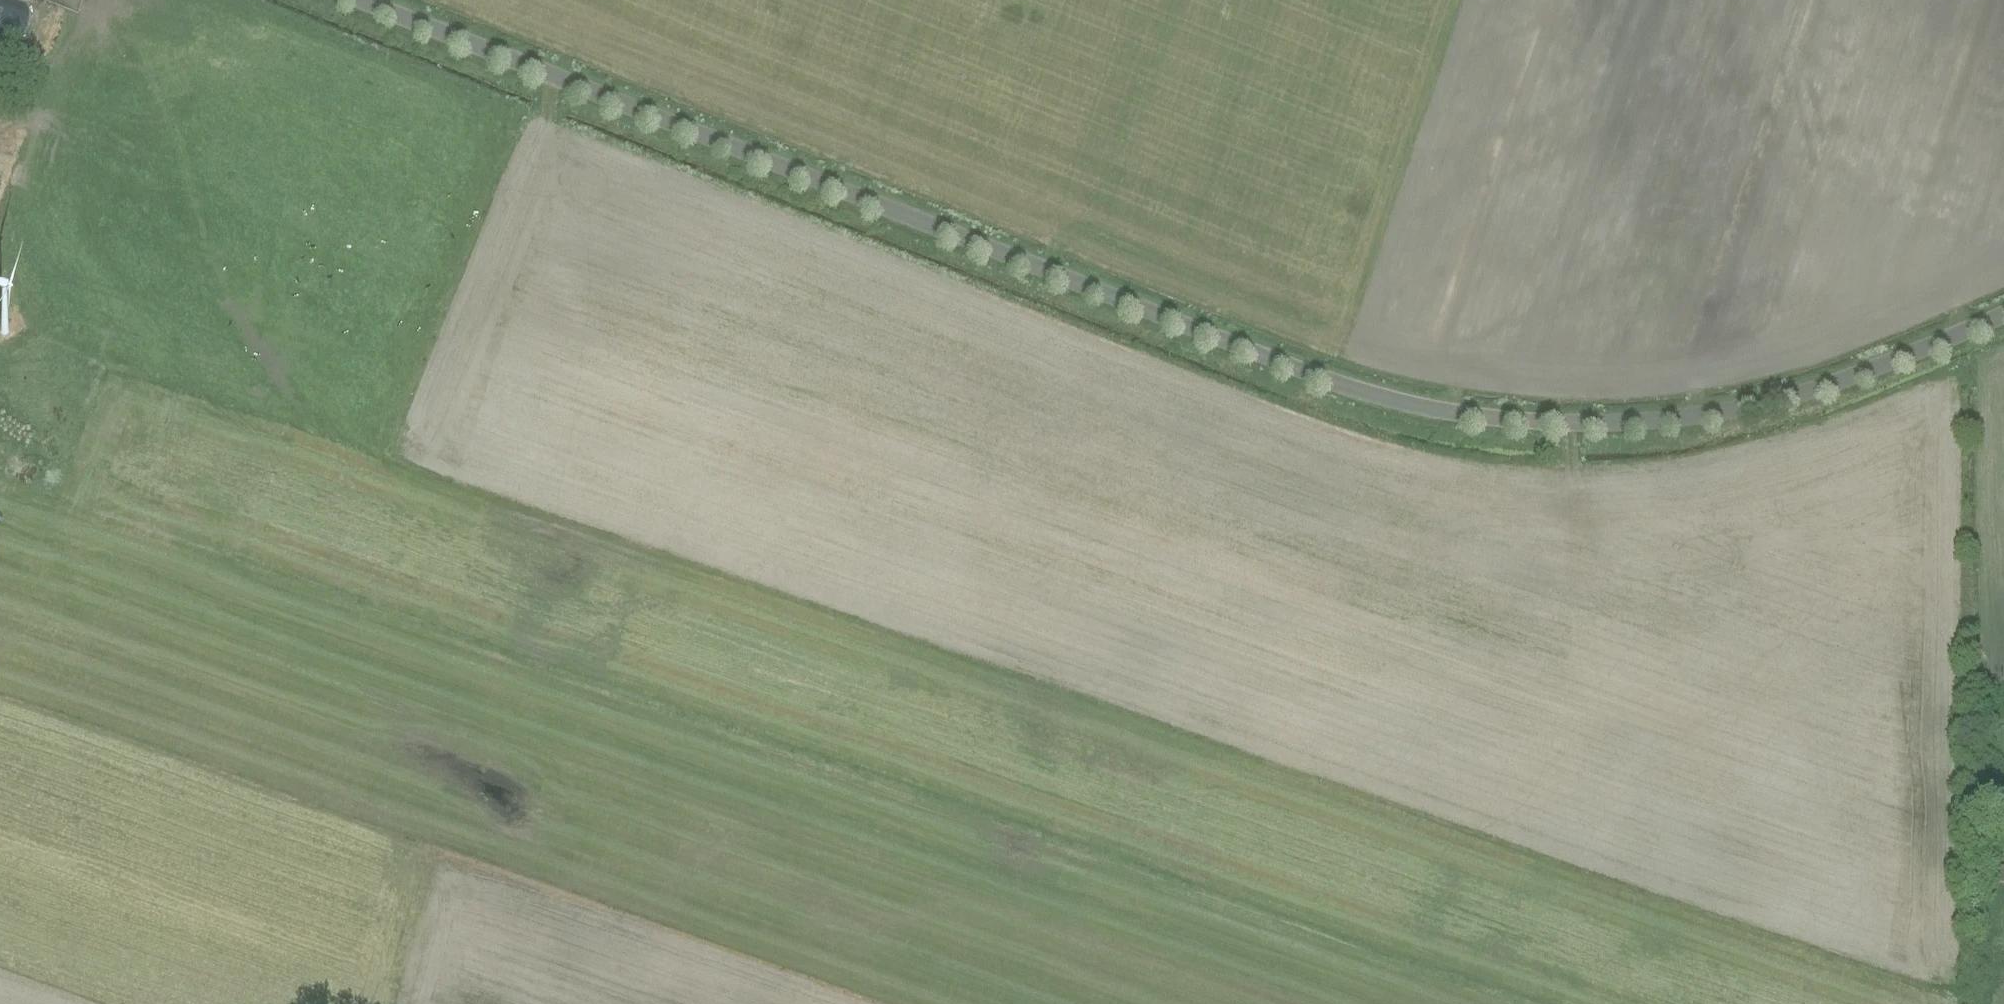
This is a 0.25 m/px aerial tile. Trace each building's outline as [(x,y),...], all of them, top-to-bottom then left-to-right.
[(21,45),(38,11),(16,0),(0,0),(0,35),(21,45)]
